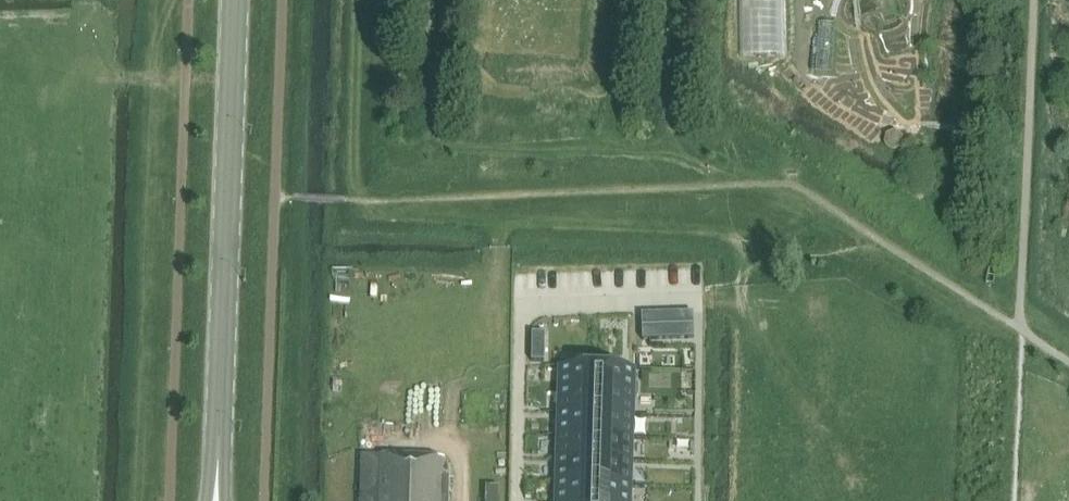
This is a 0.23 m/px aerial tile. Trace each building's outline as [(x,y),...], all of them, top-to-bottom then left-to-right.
[(649,327),(641,327),(642,340),(656,340),(656,327),(649,327)] [(544,334),(531,333),(531,361),(531,362),(544,362),(544,334)] [(634,370),(558,367),(554,500),(631,500),(634,370)] [(450,475),(443,475),(445,456),(361,454),(360,500),(449,500),(450,475)] [(497,487),(483,486),(483,500),(497,500),(497,487)]
